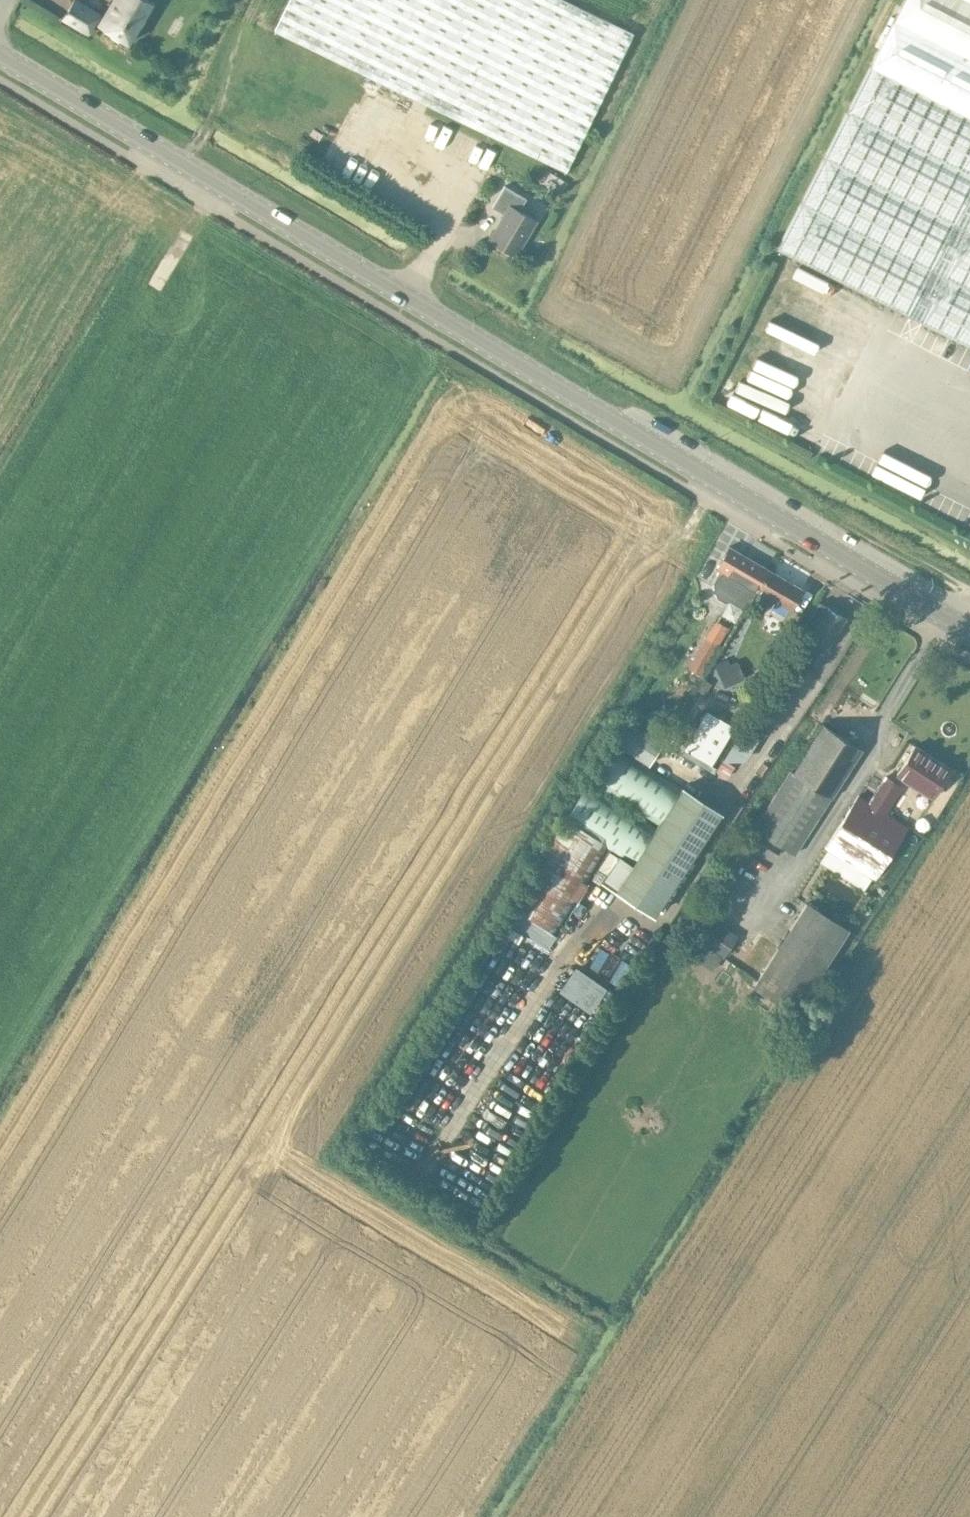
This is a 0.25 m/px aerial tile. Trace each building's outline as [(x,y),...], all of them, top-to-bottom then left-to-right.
[(74,1),(63,20),(88,36),(94,25),(128,45),(152,5),(144,0),(115,0),(102,21),(98,18),(99,17),(74,1)] [(566,0),(289,0),(274,31),(566,172),(633,33),(566,0)] [(779,247),(969,344),(969,0),(905,0),(779,247)] [(504,214),(489,239),(515,255),(536,220),(519,211),(527,198),(505,185),(492,207),(504,214)] [(729,546),(717,567),(724,571),(723,573),(718,574),(713,583),(713,594),(725,600),(731,599),(730,601),(745,609),(752,597),(753,597),(754,596),(756,602),(765,608),(771,606),(775,599),(790,608),(802,588),(729,546)] [(803,631),(793,648),(779,670),(795,679),(800,682),(813,660),(817,663),(845,617),(826,605),(826,606),(818,601),(801,630),(803,631)] [(705,637),(688,667),(703,676),(720,645),(719,644),(705,637)] [(727,658),(714,664),(724,686),(745,676),(737,660),(730,664),(727,658)] [(712,683),(704,678),(697,689),(705,694),(712,683)] [(706,709),(684,748),(696,756),(712,764),(712,765),(734,726),(706,709)] [(629,721),(615,743),(648,764),(662,742),(629,721)] [(790,770),(754,827),(795,853),(830,796),(831,797),(862,748),(824,724),(794,772),(790,770)] [(599,882),(600,880),(654,915),(722,811),(682,785),(681,787),(614,744),(565,819),(618,854),(617,855),(609,850),(598,866),(606,872),(605,873),(598,869),(592,878),(599,882)] [(915,745),(897,774),(932,796),(951,767),(915,745)] [(874,878),(907,826),(885,812),(902,786),(885,776),(868,802),(858,795),(825,847),(874,878)] [(566,822),(514,907),(555,932),(606,848),(566,822)] [(806,902),(754,984),(795,1010),(847,928),(806,902)] [(738,935),(699,909),(685,931),(724,957),(738,935)] [(607,987),(576,965),(559,989),(591,1011),(607,987)]
